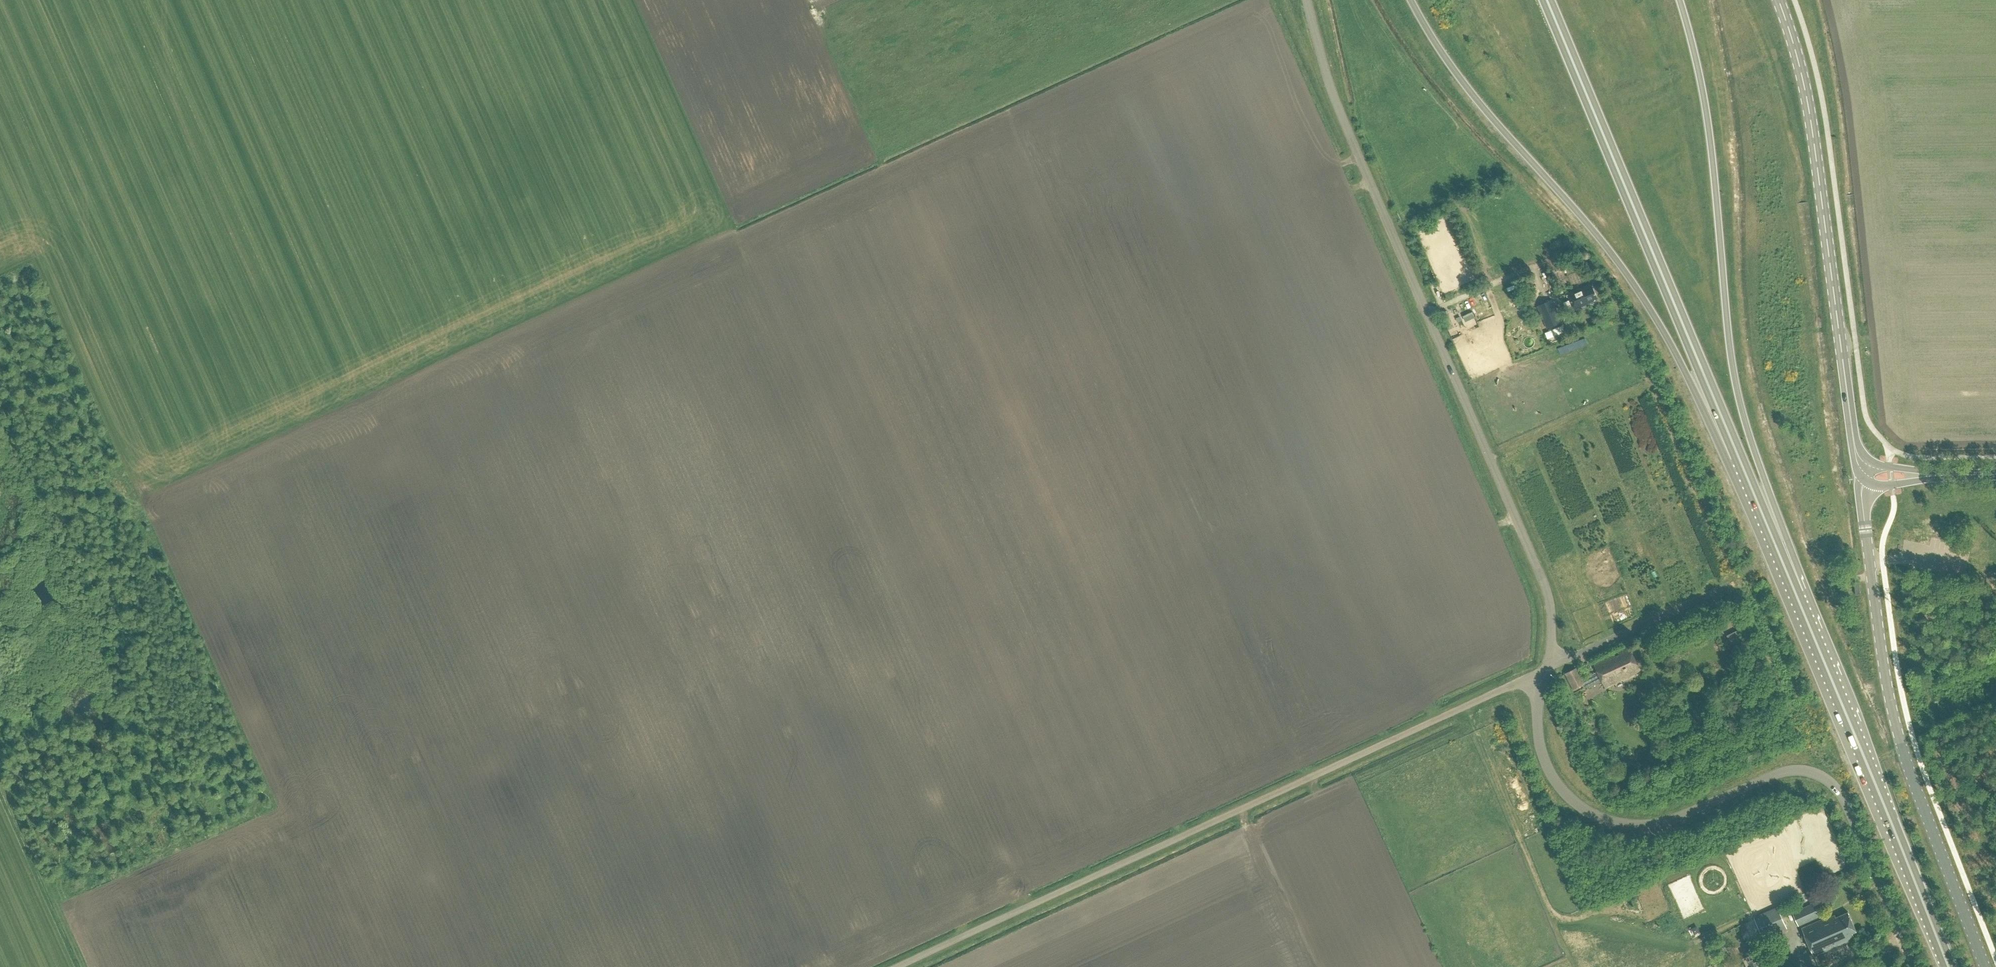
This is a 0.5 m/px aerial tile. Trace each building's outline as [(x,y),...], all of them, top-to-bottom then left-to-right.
[(1532,275),(1515,282),(1518,289),(1535,282),(1532,275)] [(1567,292),(1575,311),(1596,302),(1594,299),(1598,298),(1591,282),(1567,292)] [(1536,305),(1547,329),(1563,322),(1552,299),(1536,305)] [(1564,671),(1571,688),(1582,683),(1582,684),(1598,677),(1602,686),(1637,671),(1628,651),(1593,666),(1596,673),(1580,680),(1575,667),(1564,671)] [(1816,915),(1811,902),(1790,911),(1796,924),(1816,915)] [(1778,909),(1755,919),(1763,936),(1786,926),(1778,909)] [(1799,927),(1811,955),(1852,937),(1849,931),(1852,930),(1844,911),(1832,916),(1831,913),(1799,927)] [(1745,953),(1751,966),(1771,966),(1762,946),(1745,953)]
